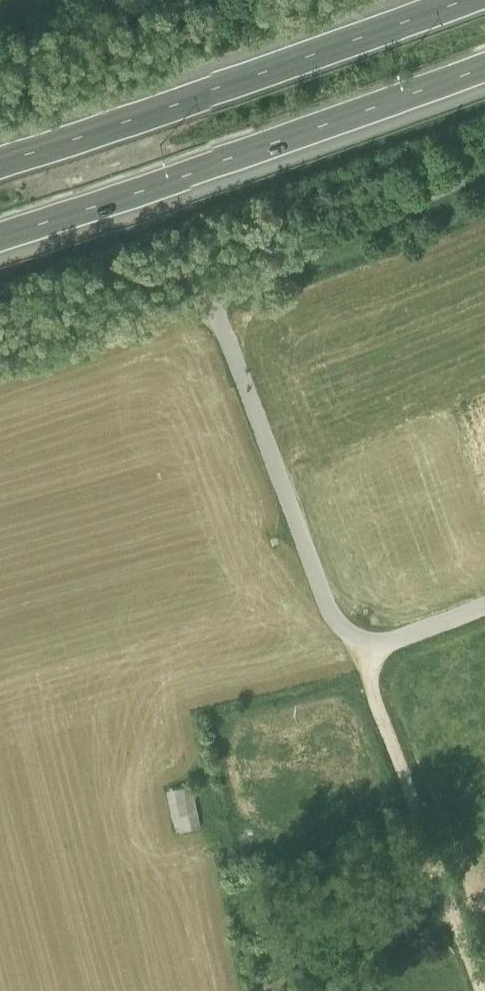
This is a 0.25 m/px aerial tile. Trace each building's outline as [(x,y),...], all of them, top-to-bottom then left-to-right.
[(190,776),(165,782),(175,821),(200,815),(190,776)]
